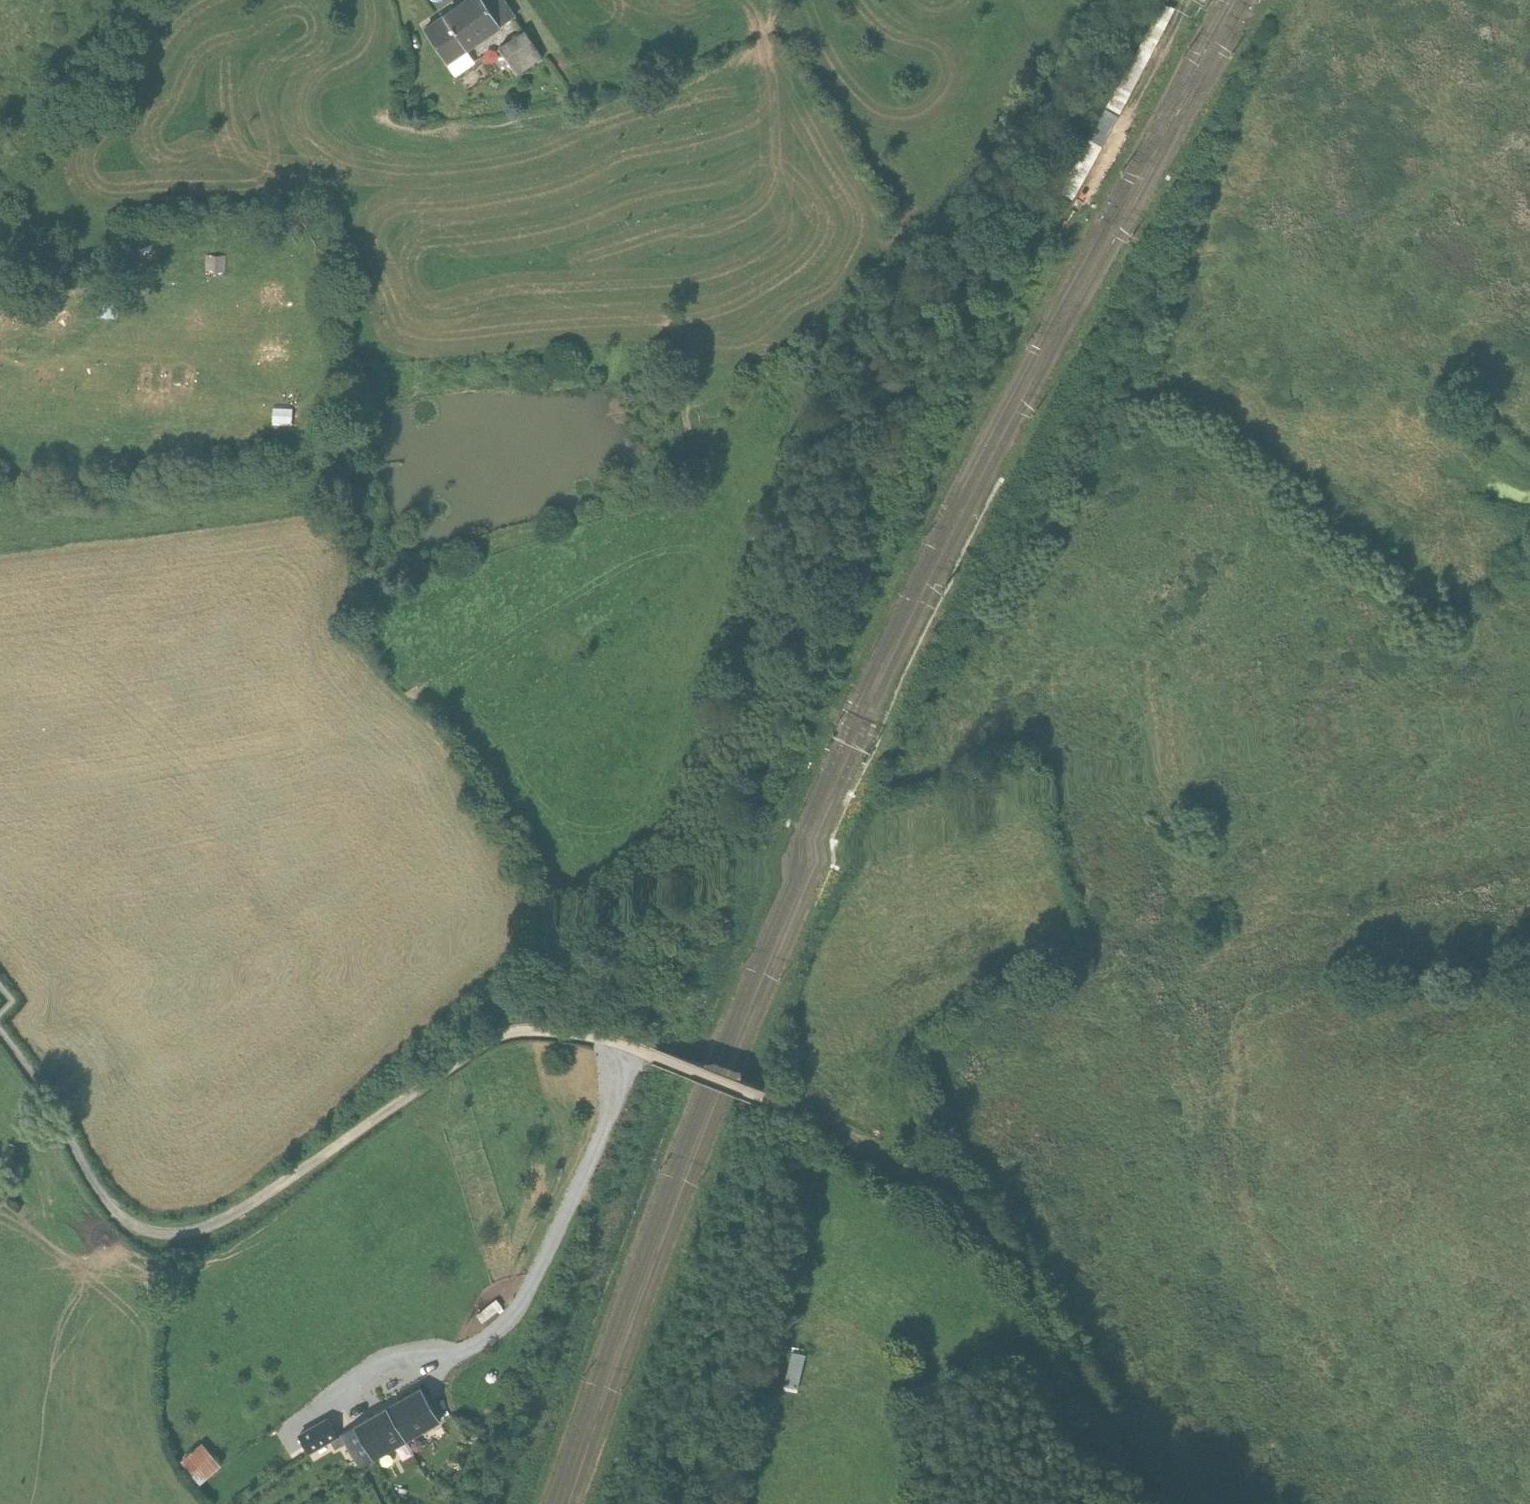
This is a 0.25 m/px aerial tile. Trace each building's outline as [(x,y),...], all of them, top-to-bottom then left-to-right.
[(509,47),(485,10),(421,51),(445,89),(509,47)] [(523,57),(498,72),(514,99),(540,83),(523,57)] [(805,1382),(807,1346),(793,1345),(791,1381),(805,1382)] [(419,1382),(338,1430),(359,1464),(439,1417),(419,1382)] [(329,1417),(290,1439),(299,1455),(338,1433),(329,1417)] [(184,1455),(205,1477),(226,1458),(205,1435),(184,1455)]
